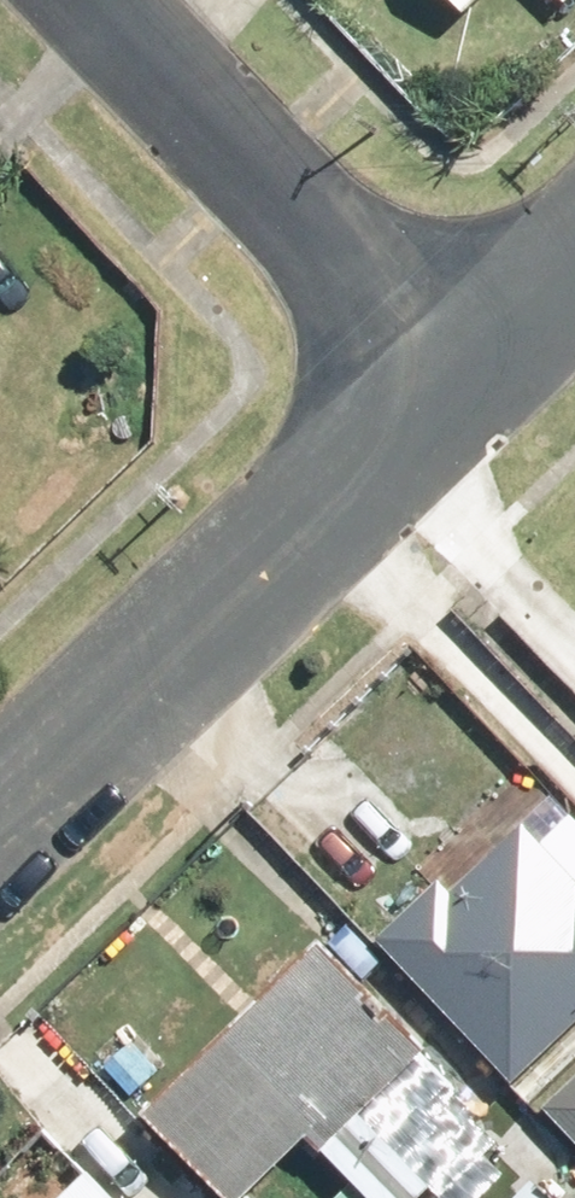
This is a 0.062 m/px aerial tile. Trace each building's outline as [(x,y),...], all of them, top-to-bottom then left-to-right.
[(482,14),(496,0),(468,0),(482,14)] [(386,935),(515,1081),(574,1029),(574,882),(519,818),(386,935)] [(334,935),(157,1091),(251,1197),(270,1197),(437,1051),(334,935)] [(556,1102),(574,1123),(574,1086),(556,1102)] [(100,1167),(65,1197),(128,1197),(100,1167)]
